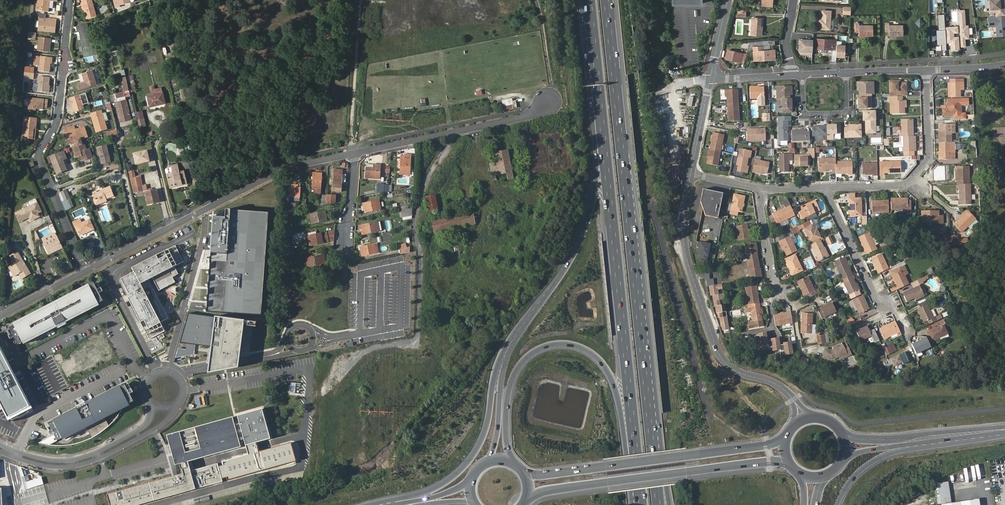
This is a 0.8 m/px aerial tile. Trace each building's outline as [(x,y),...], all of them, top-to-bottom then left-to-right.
[(37,11),(49,12),(50,0),(38,0),(37,11)] [(92,0),(82,0),(83,3),(85,10),(88,20),(97,17),(92,0)] [(120,3),(115,4),(117,8),(122,7),(121,5),(130,3),(129,0),(119,0),(120,3)] [(989,0),(990,12),(996,12),(996,16),(1004,16),(1004,8),(1004,0),(989,0)] [(843,14),(851,15),(851,7),(843,6),(843,14)] [(819,18),(819,29),(830,29),(831,11),(822,10),(822,19),(819,18)] [(945,13),(937,14),(938,29),(936,29),(937,45),(941,45),(942,51),(947,51),(947,43),(951,43),(951,51),(961,50),(961,47),(966,47),(965,39),(969,38),(969,27),(966,27),(965,11),(959,11),(960,26),(946,27),(945,13)] [(1004,25),(1004,16),(996,16),(987,17),(988,27),(996,26),(997,36),(1004,35),(1004,25)] [(53,22),(57,23),(57,19),(47,18),(47,22),(39,21),(38,31),(52,32),(53,22)] [(752,18),(751,35),(762,35),(762,27),(761,26),(762,18),(752,18)] [(856,23),(856,31),(859,31),(859,36),(873,36),(873,25),(859,25),(859,23),(856,23)] [(886,23),(886,31),(889,31),(889,36),(904,35),(903,25),(889,25),(889,23),(886,23)] [(80,31),(82,40),(80,41),(84,57),(98,54),(95,43),(91,44),(87,25),(77,27),(78,31),(80,31)] [(49,47),(50,47),(51,39),(39,37),(38,51),(48,52),(49,47)] [(812,55),(813,41),(810,41),(810,40),(803,39),(803,41),(800,41),(799,51),(801,54),(812,55)] [(827,48),(827,49),(836,49),(835,57),(845,58),(845,44),(837,44),(837,40),(816,39),(815,48),(821,49),(821,47),(827,48)] [(757,51),(757,60),(763,60),(763,58),(775,58),(775,50),(760,51),(760,46),(754,47),(754,51),(757,51)] [(728,50),(726,59),(741,62),(743,54),(728,50)] [(50,64),(51,58),(40,57),(38,71),(49,73),(50,64)] [(82,73),(85,82),(78,84),(80,90),(97,85),(93,70),(82,73)] [(38,76),(36,91),(47,92),(49,77),(38,76)] [(126,78),(120,79),(123,91),(129,90),(126,78)] [(963,78),(960,79),(950,79),(950,87),(951,97),(961,97),(960,90),(964,90),(963,78)] [(874,81),(857,82),(857,90),(860,90),(861,98),(858,98),(858,109),(873,108),(873,94),(875,94),(874,81)] [(899,96),(907,96),(906,82),(900,83),(899,81),(890,81),(890,93),(898,93),(899,96)] [(776,87),(777,99),(790,99),(789,95),(792,95),(792,92),(791,91),(791,90),(792,90),(792,87),(791,86),(776,87)] [(759,87),(750,88),(750,99),(758,98),(758,106),(764,106),(764,87),(759,87)] [(727,96),(727,104),(738,103),(737,89),(727,90),(727,96)] [(146,95),(149,105),(164,102),(161,91),(146,95)] [(70,98),(74,112),(84,109),(83,105),(89,103),(86,93),(70,98)] [(124,95),(116,97),(117,102),(116,102),(119,117),(129,115),(124,95)] [(899,96),(889,96),(890,101),(893,101),(893,114),(904,113),(904,107),(904,101),(899,101),(899,96)] [(48,100),(29,97),(29,99),(26,99),(25,100),(25,104),(26,105),(28,105),(28,107),(43,109),(44,107),(47,107),(48,100)] [(517,107),(515,98),(501,101),(503,110),(517,107)] [(790,99),(777,99),(777,105),(782,105),(782,113),(792,112),(791,103),(790,103),(790,99)] [(947,100),(948,109),(943,109),(943,115),(961,114),(961,108),(961,100),(961,99),(947,100)] [(738,103),(727,104),(728,112),(728,115),(728,121),(739,120),(738,103)] [(135,111),(139,126),(145,125),(142,110),(135,111)] [(875,110),(863,111),(863,119),(865,118),(866,120),(866,133),(875,132),(875,110)] [(91,114),(96,133),(106,130),(101,111),(91,114)] [(791,116),(778,117),(778,141),(788,141),(788,121),(791,121),(791,116)] [(34,130),(36,130),(38,120),(26,119),(23,138),(33,140),(34,130)] [(902,132),(902,136),(903,136),(911,136),(911,129),(913,128),(912,119),(901,119),(902,132)] [(938,134),(939,143),(950,142),(952,142),(951,133),(951,124),(939,124),(939,128),(939,134),(938,134)] [(70,140),(74,139),(80,137),(86,136),(84,126),(75,129),(73,125),(64,128),(65,132),(68,131),(70,140)] [(826,125),(812,126),(812,137),(817,136),(817,140),(827,140),(826,125)] [(827,127),(827,140),(833,139),(833,134),(840,133),(840,125),(831,125),(831,126),(827,127)] [(861,125),(848,125),(848,128),(844,128),(845,138),(861,137),(861,131),(858,131),(858,129),(861,129),(861,125)] [(993,129),(994,139),(999,138),(1000,142),(1004,141),(1004,128),(993,129)] [(747,129),(747,141),(765,141),(765,129),(747,129)] [(806,132),(806,130),(792,130),(792,141),(810,140),(810,132),(806,132)] [(710,149),(721,152),(724,135),(713,133),(712,139),(711,142),(710,149)] [(915,141),(915,136),(913,136),(911,136),(903,136),(903,152),(914,151),(914,141),(915,141)] [(72,146),(72,147),(77,145),(84,143),(84,142),(82,142),(80,137),(74,139),(76,145),(72,146)] [(950,142),(939,143),(939,151),(939,160),(955,159),(955,151),(951,151),(950,142)] [(77,145),(72,147),(75,156),(81,154),(81,155),(82,159),(91,156),(89,148),(86,149),(84,143),(77,145)] [(110,161),(106,145),(97,147),(98,153),(99,153),(101,163),(110,161)] [(718,165),(721,152),(710,149),(708,159),(707,163),(718,165)] [(749,166),(747,166),(748,157),(750,157),(752,151),(740,149),(736,164),(739,165),(738,171),(747,173),(749,166)] [(149,160),(146,150),(133,153),(136,163),(149,160)] [(495,153),(497,163),(498,173),(494,174),(492,164),(490,164),(493,180),(496,180),(495,175),(507,173),(508,180),(513,179),(508,150),(495,153)] [(66,170),(62,160),(66,158),(63,151),(50,157),(57,174),(66,170)] [(404,159),(401,159),(400,167),(400,174),(409,175),(411,154),(405,154),(404,156),(404,159)] [(779,154),(780,172),(789,172),(788,161),(792,161),(792,154),(779,154)] [(809,155),(794,155),(795,167),(809,166),(809,155)] [(836,162),(836,158),(818,159),(818,170),(825,170),(832,170),(832,171),(836,171),(836,162)] [(753,170),(762,172),(767,173),(769,163),(760,161),(755,160),(753,170)] [(836,171),(836,174),(849,173),(849,175),(852,175),(852,161),(836,162),(836,171)] [(880,162),(880,175),(884,175),(884,173),(901,173),(901,161),(880,162)] [(878,175),(877,163),(863,164),(863,174),(865,174),(873,174),(873,175),(878,175)] [(366,164),(365,178),(379,179),(380,165),(366,164)] [(187,184),(184,171),(179,171),(178,165),(171,166),(173,173),(167,174),(169,184),(174,183),(175,185),(182,184),(182,185),(187,184)] [(957,181),(957,184),(958,184),(970,184),(969,166),(956,167),(957,171),(957,181)] [(334,169),(333,184),(341,185),(342,175),(342,169),(334,169)] [(146,190),(145,185),(142,186),(140,175),(138,175),(139,177),(135,178),(133,170),(128,171),(133,192),(146,190)] [(312,189),(321,189),(321,179),(319,179),(319,177),(313,176),(312,189)] [(295,197),(299,197),(300,187),(297,187),(298,185),(292,184),(292,185),(291,197),(295,197)] [(970,184),(958,184),(958,188),(959,188),(960,200),(958,200),(959,204),(970,204),(970,200),(971,200),(970,184)] [(92,193),(94,200),(96,199),(98,204),(107,201),(106,198),(113,196),(109,187),(103,189),(103,191),(100,192),(96,194),(96,192),(92,193)] [(14,188),(14,198),(22,199),(22,188),(14,188)] [(144,192),(147,204),(159,201),(156,189),(144,192)] [(718,219),(723,193),(703,189),(700,202),(706,216),(718,219)] [(734,195),(730,214),(737,215),(738,211),(741,212),(744,197),(734,195)] [(428,197),(430,211),(436,210),(433,196),(428,197)] [(850,203),(850,207),(850,209),(850,216),(861,216),(861,198),(848,199),(848,203),(850,203)] [(901,199),(899,199),(891,199),(891,202),(892,209),(892,210),(907,209),(907,211),(911,211),(911,201),(911,200),(907,200),(907,199),(901,199)] [(363,204),(365,213),(380,209),(378,200),(363,204)] [(809,220),(817,217),(815,213),(820,211),(814,200),(810,202),(811,204),(806,206),(803,208),(802,206),(798,208),(803,219),(807,217),(809,221),(809,220)] [(872,212),(889,212),(889,209),(889,202),(888,201),(872,201),(872,212)] [(38,203),(15,213),(19,223),(29,218),(30,222),(40,217),(38,214),(42,212),(38,203)] [(795,215),(790,205),(772,214),(777,223),(780,222),(787,219),(795,215)] [(268,212),(224,209),(223,217),(211,216),(205,312),(261,315),(268,212)] [(402,217),(412,215),(412,214),(412,209),(403,210),(401,211),(402,217)] [(309,214),(311,224),(327,220),(325,211),(309,214)] [(432,219),(434,232),(475,224),(472,211),(432,219)] [(930,211),(921,211),(922,222),(939,222),(939,223),(943,223),(943,216),(939,216),(939,213),(930,214),(930,211)] [(968,211),(954,224),(962,232),(975,219),(968,211)] [(76,226),(80,235),(93,229),(90,220),(76,226)] [(799,225),(797,226),(799,230),(809,225),(807,221),(802,224),(799,225)] [(359,225),(361,235),(379,231),(377,222),(359,225)] [(804,228),(810,242),(821,237),(817,228),(816,229),(813,224),(804,228)] [(748,232),(748,230),(747,225),(744,225),(736,226),(738,240),(749,238),(748,232)] [(323,233),(325,242),(334,240),(335,230),(323,233)] [(45,242),(57,236),(55,232),(43,238),(45,242)] [(308,236),(310,245),(325,242),(323,233),(308,236)] [(859,237),(862,243),(863,246),(867,254),(877,249),(875,246),(879,244),(875,237),(872,238),(869,233),(859,237)] [(63,247),(57,236),(45,242),(50,253),(63,247)] [(305,241),(305,236),(293,236),(294,253),(301,253),(301,241),(305,241)] [(784,249),(787,256),(797,251),(790,236),(780,241),(784,249)] [(820,240),(811,244),(819,261),(828,257),(823,247),(820,240)] [(710,245),(697,243),(696,248),(699,249),(698,255),(700,255),(699,260),(706,262),(710,245)] [(744,244),(747,262),(758,260),(756,251),(755,243),(744,244)] [(375,253),(374,244),(360,247),(362,256),(375,253)] [(183,262),(175,246),(164,251),(166,256),(164,257),(161,253),(132,268),(134,272),(135,274),(124,280),(129,289),(127,290),(129,294),(131,293),(132,296),(128,298),(140,322),(144,321),(148,329),(147,330),(151,338),(165,331),(160,322),(168,318),(160,302),(158,303),(149,285),(151,284),(148,280),(152,278),(159,291),(175,282),(171,275),(176,273),(173,267),(183,262)] [(7,265),(15,277),(19,274),(22,279),(31,274),(18,251),(10,255),(14,261),(7,265)] [(787,263),(789,267),(790,271),(792,275),(803,271),(795,254),(785,259),(787,263)] [(878,273),(880,273),(888,269),(882,254),(872,258),(878,273)] [(323,264),(321,255),(306,258),(308,267),(309,271),(322,269),(321,264),(323,264)] [(283,257),(285,265),(292,263),(290,256),(283,257)] [(837,268),(842,280),(847,278),(852,275),(850,269),(844,258),(834,262),(837,268)] [(758,260),(747,262),(750,279),(761,277),(759,269),(758,260)] [(59,273),(56,266),(51,269),(55,275),(59,273)] [(717,280),(714,280),(714,282),(721,281),(719,266),(711,267),(712,277),(716,277),(717,280)] [(894,279),(898,289),(909,284),(905,275),(908,273),(904,266),(893,270),(896,279),(894,279)] [(124,280),(135,274),(134,272),(121,279),(127,290),(129,289),(124,280)] [(855,278),(853,275),(852,275),(847,278),(848,281),(844,283),(849,295),(859,290),(856,283),(854,278),(855,278)] [(805,295),(807,299),(820,293),(818,289),(815,291),(808,276),(797,282),(804,296),(805,295)] [(917,280),(911,283),(913,288),(903,292),(907,301),(914,298),(923,294),(919,285),(924,283),(923,282),(926,280),(929,278),(927,276),(917,280)] [(721,283),(709,286),(711,295),(718,293),(718,289),(722,288),(721,283)] [(94,284),(9,328),(17,346),(32,338),(36,338),(42,336),(45,334),(48,332),(51,328),(55,326),(57,328),(66,323),(65,321),(103,301),(94,284)] [(160,302),(151,284),(149,285),(158,303),(160,302)] [(745,287),(748,305),(750,304),(759,303),(758,294),(757,292),(756,285),(745,287)] [(723,292),(713,294),(715,305),(720,304),(719,299),(724,298),(723,292)] [(863,295),(853,299),(859,314),(869,309),(863,295)] [(720,304),(715,305),(716,311),(718,310),(719,317),(720,317),(723,316),(722,311),(726,311),(725,303),(720,304)] [(760,309),(759,303),(750,304),(753,322),(748,322),(749,328),(763,326),(762,320),(761,314),(760,309)] [(817,309),(821,318),(836,312),(832,303),(817,309)] [(941,315),(935,317),(934,318),(927,305),(918,309),(921,316),(924,322),(927,321),(929,324),(942,318),(948,315),(947,311),(940,314),(941,315)] [(775,326),(792,323),(791,312),(783,314),(780,314),(774,315),(775,326)] [(803,313),(802,324),(801,333),(811,334),(812,325),(812,314),(803,313)] [(213,316),(189,314),(181,343),(187,344),(186,350),(178,349),(175,358),(194,355),(195,345),(197,345),(211,347),(207,373),(225,370),(237,368),(243,320),(213,316)] [(727,316),(720,317),(721,324),(722,324),(723,329),(729,328),(727,316)] [(937,327),(933,329),(926,332),(931,342),(940,338),(939,337),(947,333),(943,324),(945,324),(943,320),(936,324),(937,327)] [(148,329),(144,321),(140,322),(149,339),(151,338),(147,330),(148,329)] [(896,333),(900,332),(895,322),(879,329),(884,339),(896,333)] [(869,329),(867,326),(856,331),(861,341),(872,336),(875,343),(879,340),(874,329),(871,331),(870,331),(869,329)] [(825,342),(824,335),(819,336),(819,334),(817,334),(818,344),(825,342)] [(793,356),(791,345),(784,346),(784,347),(780,348),(779,340),(771,342),(772,343),(768,343),(767,335),(759,336),(759,337),(755,338),(756,345),(760,345),(761,348),(768,346),(769,351),(773,350),(773,353),(781,352),(781,355),(785,354),(785,357),(793,356)] [(917,341),(911,344),(916,354),(930,347),(926,337),(918,337),(917,341)] [(831,350),(825,348),(822,356),(831,359),(845,353),(847,356),(851,354),(845,341),(842,343),(841,343),(832,347),(833,349),(831,350)] [(886,356),(893,353),(890,347),(884,350),(886,356)] [(0,351),(0,402),(8,417),(28,407),(0,351)] [(903,364),(909,362),(904,353),(891,359),(883,363),(884,366),(890,366),(894,364),(895,366),(902,362),(903,364)] [(122,386),(55,420),(65,440),(132,406),(122,386)] [(233,416),(167,434),(176,464),(182,462),(183,468),(185,473),(108,494),(111,504),(134,504),(223,481),(218,464),(190,471),(187,460),(241,446),(239,439),(245,438),(250,454),(225,461),(226,466),(222,467),(224,475),(229,474),(230,476),(294,459),(290,444),(259,452),(256,442),(272,437),(264,407),(237,414),(239,422),(236,422),(234,422),(233,416)] [(938,483),(941,504),(938,504),(980,504),(979,499),(951,503),(948,482),(938,483)]
